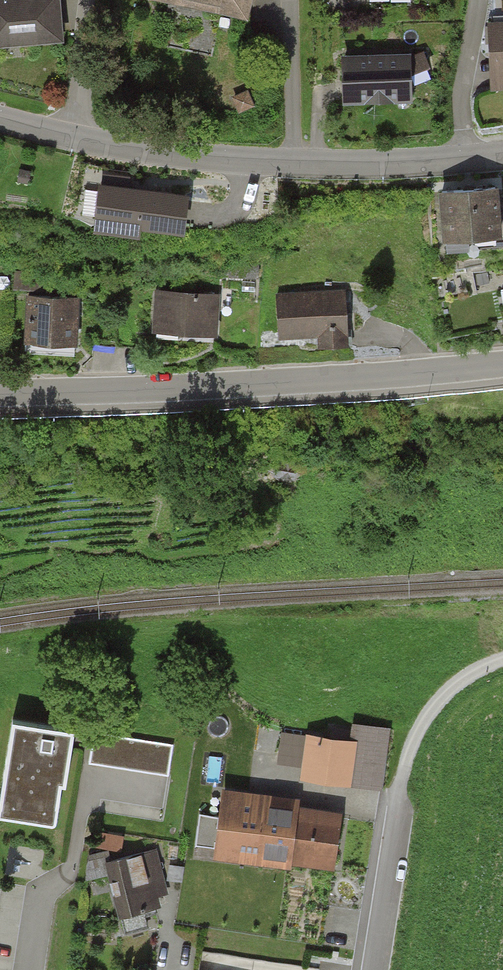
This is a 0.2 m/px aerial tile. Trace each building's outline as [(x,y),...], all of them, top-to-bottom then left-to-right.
[(60,40),(57,0),(0,0),(0,44),(60,40)] [(247,19),(251,0),(156,0),(247,19)] [(502,90),(502,22),(490,23),(492,90),(502,90)] [(341,55),(341,103),(409,104),(410,56),(341,55)] [(176,230),(180,195),(101,184),(95,227),(132,232),(133,224),(176,230)] [(436,234),(495,233),(494,189),(436,190),(436,234)] [(320,343),(347,342),(344,288),(277,290),(279,336),(320,334),(320,343)] [(215,332),(217,294),(154,290),(151,328),(215,332)] [(75,342),(78,299),(28,295),(25,338),(75,342)] [(12,716),(0,789),(0,811),(55,820),(70,726),(12,716)] [(302,765),(300,776),(377,785),(384,730),(354,726),(352,743),(281,734),(277,762),(302,765)] [(168,743),(94,731),(89,762),(164,773),(168,743)] [(291,858),(298,807),(225,798),(222,817),(200,814),(196,845),(291,858)] [(291,858),(332,863),(339,812),(298,807),(291,858)] [(107,861),(124,932),(145,927),(142,914),(159,910),(156,897),(165,895),(154,850),(107,861)]
